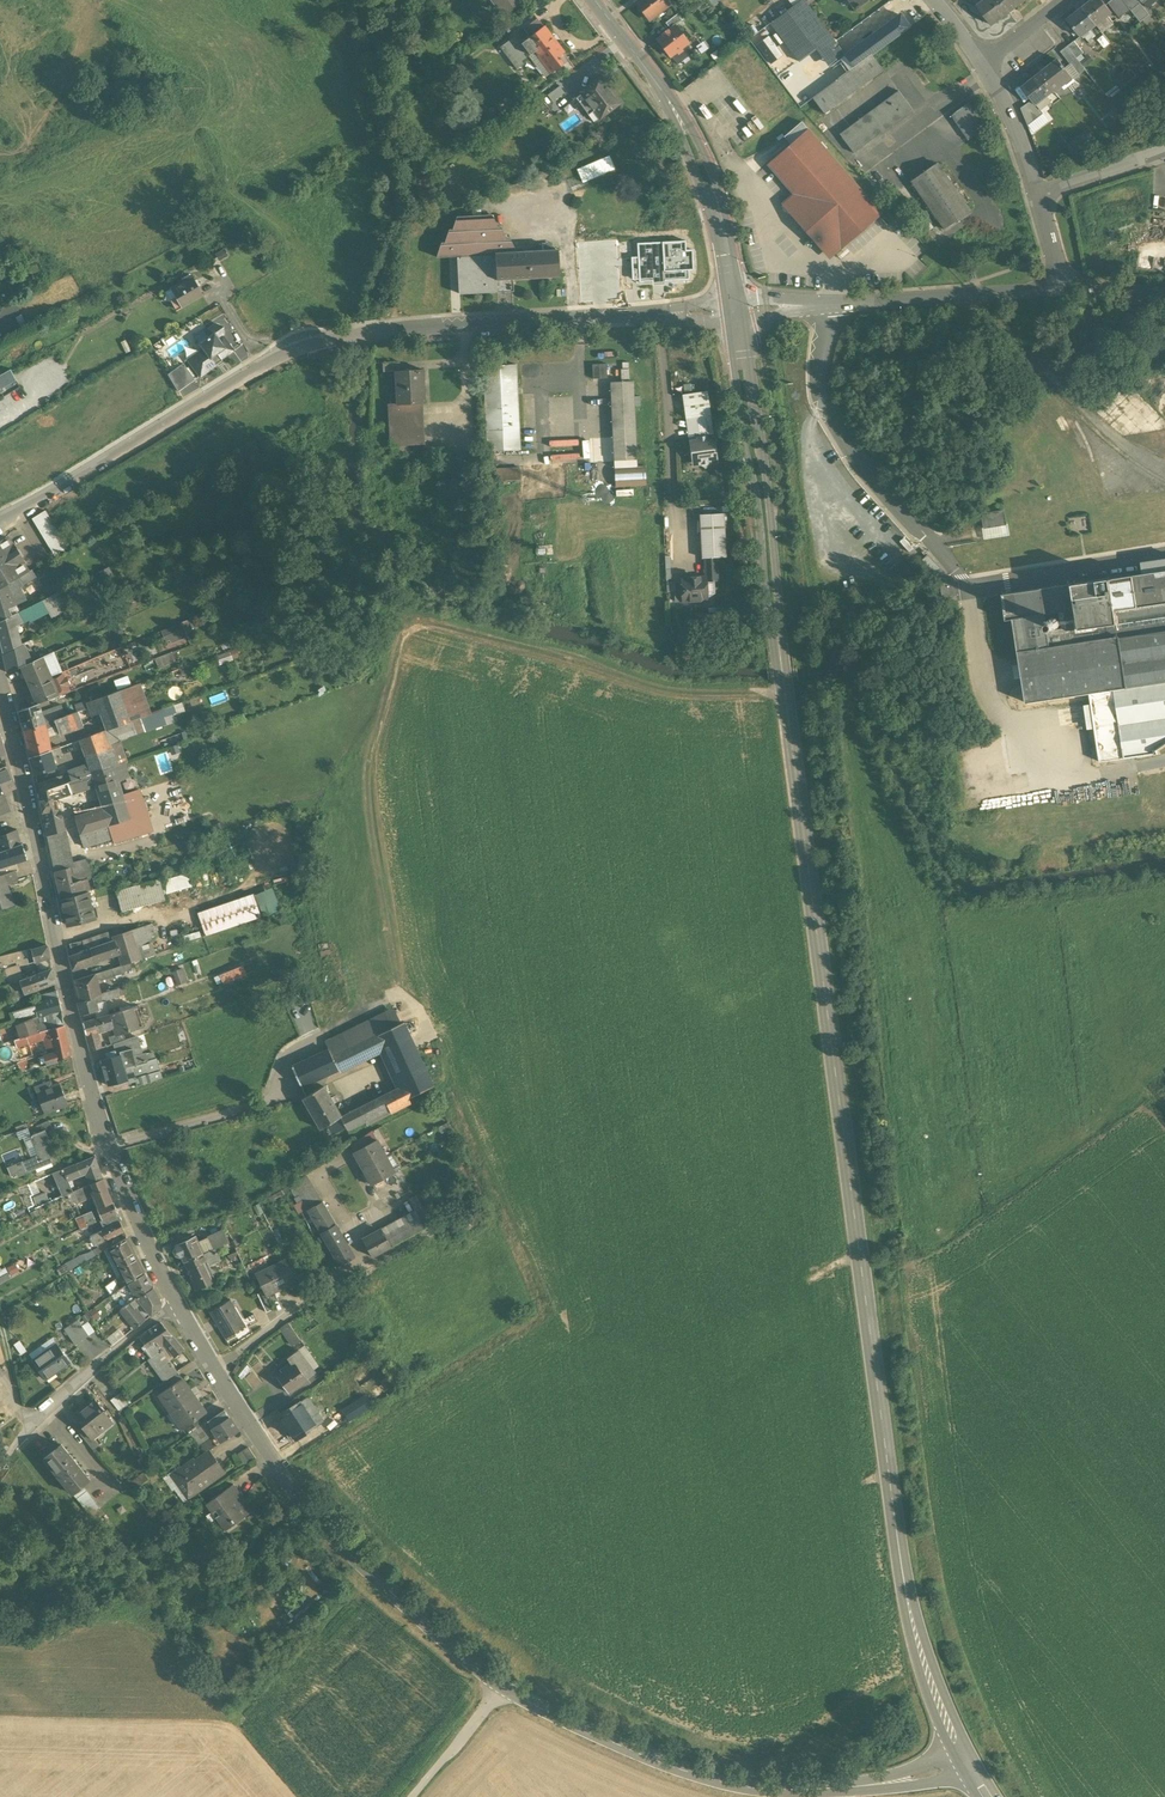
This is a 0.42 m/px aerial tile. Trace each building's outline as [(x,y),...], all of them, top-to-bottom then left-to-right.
[(524,0),(494,0),(506,15),(525,1),(524,0)] [(637,3),(640,7),(639,8),(646,16),(647,15),(650,20),(669,5),(665,0),(641,0),(637,3)] [(804,0),(802,0),(770,23),(777,32),(782,39),(798,61),(819,46),(826,56),(838,47),(804,0)] [(858,5),(855,8),(856,9),(868,0),(854,0),(858,5)] [(976,4),(985,15),(991,11),(985,2),(984,0),(981,0),(976,4)] [(985,2),(991,11),(985,15),(992,25),(1016,7),(1011,0),(988,0),(985,2)] [(1084,7),(1097,24),(1110,14),(1112,12),(1102,0),(1093,0),(1084,7)] [(1123,0),(1112,0),(1109,3),(1120,17),(1130,9),(1123,0)] [(1138,0),(1123,0),(1130,9),(1140,22),(1149,14),(1138,0)] [(1084,7),(1068,19),(1081,36),(1097,24),(1084,7)] [(1110,14),(1097,24),(1102,31),(1115,21),(1110,14)] [(677,15),(665,23),(671,30),(674,27),(682,21),(677,15)] [(900,15),(845,56),(853,68),(871,55),(872,56),(909,28),(900,15)] [(537,19),(523,29),(530,38),(544,27),(537,19)] [(564,53),(545,27),(544,27),(530,38),(521,44),(530,56),(534,53),(550,74),(563,64),(558,58),(564,53)] [(674,27),(671,30),(668,32),(667,31),(662,35),(663,36),(657,40),(660,45),(666,54),(667,53),(670,57),(676,52),(678,54),(683,51),(681,49),(687,44),(684,40),(685,39),(678,31),(677,32),(674,27)] [(775,44),(782,39),(777,32),(759,46),(773,65),(784,57),(775,44)] [(520,45),(514,37),(500,48),(517,70),(524,65),(522,62),(530,56),(521,44),(520,45)] [(1075,40),(1068,46),(1076,57),(1077,58),(1084,52),(1075,40)] [(1076,57),(1068,46),(1061,51),(1070,62),(1076,57)] [(841,76),(812,98),(824,115),(883,71),(872,56),(871,55),(853,68),(841,76)] [(1076,57),(1070,62),(1080,74),(1086,69),(1077,58),(1076,57)] [(1059,60),(1041,74),(1054,90),(1055,92),(1063,86),(1061,83),(1071,75),(1066,68),(1067,68),(1064,64),(1063,65),(1059,60)] [(1041,74),(1023,88),(1035,104),(1046,95),(1047,96),(1054,90),(1041,74)] [(1076,81),(1071,75),(1061,83),(1063,86),(1066,90),(1076,81)] [(604,81),(597,87),(593,83),(580,93),(581,95),(576,99),(588,115),(594,111),(599,119),(600,119),(621,103),(604,81)] [(560,87),(548,96),(553,102),(564,93),(560,87)] [(898,92),(840,134),(839,133),(838,134),(852,153),(853,153),(853,152),(911,110),(913,109),(899,89),(897,91),(898,92)] [(988,128),(973,104),(972,103),(953,116),(953,117),(954,117),(969,140),(969,141),(989,128),(988,127),(988,128)] [(599,119),(594,111),(588,115),(594,123),(599,119)] [(1046,111),(1035,120),(1040,127),(1051,118),(1046,111)] [(784,138),(790,145),(808,130),(802,123),(784,138)] [(881,214),(808,130),(790,145),(767,165),(793,195),(782,205),(793,217),(796,218),(800,223),(800,226),(822,252),(825,249),(828,253),(831,257),(840,249),(841,249),(881,214)] [(1065,144),(1072,155),(1093,141),(1086,130),(1065,144)] [(971,213),(936,164),(911,181),(946,231),(971,213)] [(492,216),(457,217),(453,230),(449,230),(445,243),(442,243),(437,258),(458,256),(459,294),(513,292),(513,280),(497,281),(495,254),(516,253),(510,240),(506,240),(501,227),(497,228),(492,216)] [(629,255),(630,281),(639,281),(639,283),(651,282),(651,285),(692,283),(691,274),(694,274),(693,249),(686,249),(685,238),(634,241),(635,255),(629,255)] [(516,253),(495,254),(497,281),(513,280),(560,277),(558,250),(516,253)] [(184,282),(172,289),(178,299),(173,301),(178,310),(203,295),(191,276),(183,281),(184,282)] [(216,324),(205,332),(203,330),(195,337),(200,344),(203,349),(188,360),(200,377),(217,365),(216,364),(233,351),(222,337),(224,335),(224,332),(222,328),(219,326),(216,324)] [(400,362),(383,363),(384,373),(397,372),(400,372),(400,362)] [(621,363),(622,382),(630,382),(630,363),(621,363)] [(195,380),(183,364),(168,375),(178,392),(195,380)] [(589,364),(589,379),(608,378),(608,364),(589,364)] [(516,365),(484,367),(489,452),(521,450),(516,365)] [(400,372),(397,372),(397,373),(399,373),(400,383),(397,383),(398,395),(391,395),(391,406),(399,405),(399,406),(422,404),(425,404),(423,370),(400,372)] [(630,382),(622,382),(611,383),(614,461),(637,460),(634,382),(630,382)] [(707,392),(683,395),(686,419),(688,419),(710,415),(707,392)] [(399,405),(391,406),(389,406),(391,446),(408,445),(424,444),(422,404),(399,406),(399,405)] [(710,415),(688,419),(691,441),(696,440),(698,437),(705,436),(714,443),(710,415)] [(705,436),(698,437),(696,440),(691,441),(690,441),(691,449),(687,454),(705,468),(709,464),(717,463),(714,443),(705,436)] [(408,445),(391,446),(392,456),(408,455),(408,445)] [(638,467),(637,460),(614,461),(615,468),(638,467)] [(486,466),(487,483),(515,482),(515,465),(486,466)] [(638,467),(615,468),(616,487),(646,486),(645,467),(638,467)] [(68,548),(45,511),(32,519),(55,556),(68,548)] [(983,527),(1005,524),(1003,511),(982,514),(983,527)] [(724,514),(700,515),(702,558),(705,558),(706,578),(706,582),(718,581),(717,558),(726,557),(724,514)] [(1090,514),(1070,516),(1072,533),(1091,531),(1090,514)] [(0,542),(0,589),(16,580),(28,572),(23,565),(25,564),(14,545),(12,546),(7,538),(0,542)] [(931,561),(926,556),(922,560),(927,565),(926,565),(931,570),(934,567),(930,562),(931,561)] [(1142,564),(1144,575),(1111,579),(1111,578),(1041,589),(1041,590),(1003,595),(1006,621),(1013,620),(1026,704),(1089,694),(1100,762),(1156,754),(1156,751),(1164,745),(1164,560),(1142,564)] [(109,568),(99,572),(103,580),(112,576),(109,568)] [(28,572),(16,580),(20,589),(24,586),(23,586),(28,583),(29,583),(36,578),(32,570),(28,572)] [(93,590),(88,578),(82,581),(86,591),(93,590)] [(706,578),(682,579),(682,582),(683,601),(707,600),(706,582),(706,578)] [(16,614),(20,613),(16,606),(27,601),(20,589),(16,580),(0,589),(0,623),(16,614)] [(682,582),(674,582),(675,602),(683,601),(682,582)] [(44,591),(47,598),(60,592),(56,584),(44,591)] [(60,592),(47,598),(53,608),(70,599),(65,589),(60,592)] [(47,598),(42,601),(48,611),(53,608),(47,598)] [(20,613),(16,614),(22,624),(29,620),(30,620),(48,611),(42,601),(20,613)] [(0,623),(0,639),(4,653),(21,645),(13,628),(22,625),(22,624),(16,614),(0,623)] [(189,618),(158,631),(167,651),(189,642),(184,630),(192,626),(189,618)] [(21,645),(4,653),(8,673),(22,667),(31,662),(22,644),(21,645)] [(171,653),(155,660),(159,669),(175,663),(171,653)] [(31,662),(22,667),(30,686),(51,677),(42,657),(31,662)] [(189,666),(179,669),(182,676),(192,673),(189,666)] [(51,677),(30,686),(39,705),(39,704),(70,693),(67,686),(69,686),(66,678),(64,679),(62,673),(51,677)] [(138,685),(119,692),(130,723),(148,716),(138,685)] [(130,723),(119,692),(88,703),(90,708),(92,717),(101,714),(107,731),(111,729),(130,723)] [(62,706),(43,713),(39,704),(39,705),(19,712),(23,732),(55,721),(66,717),(62,706)] [(172,706),(163,709),(163,711),(165,716),(174,713),(172,706)] [(111,729),(116,743),(119,742),(167,725),(163,716),(165,716),(163,711),(111,729)] [(66,717),(55,721),(57,727),(59,734),(82,726),(78,713),(66,717)] [(55,721),(23,732),(29,758),(50,752),(46,742),(49,741),(45,731),(57,727),(55,721)] [(107,731),(80,741),(89,765),(93,774),(127,762),(119,742),(116,743),(111,729),(107,731)] [(158,743),(161,751),(176,746),(174,741),(173,738),(158,743)] [(60,749),(50,752),(52,757),(61,754),(60,749)] [(50,752),(29,758),(35,776),(56,770),(52,757),(50,752)] [(127,762),(93,774),(105,810),(109,826),(129,819),(122,796),(117,780),(119,780),(128,777),(124,766),(125,766),(124,764),(128,763),(127,762)] [(89,765),(68,773),(68,774),(71,782),(84,777),(93,774),(89,765)] [(0,787),(0,795),(4,794),(15,790),(13,783),(7,767),(0,770),(0,786),(0,787)] [(68,774),(58,778),(61,786),(68,783),(71,782),(68,774)] [(1127,786),(1130,786),(1129,776),(1118,778),(1120,791),(1128,790),(1127,786)] [(71,782),(68,783),(72,793),(78,791),(78,793),(86,790),(87,786),(84,777),(71,782)] [(58,778),(36,786),(38,794),(61,786),(58,778)] [(61,786),(38,794),(42,814),(59,810),(57,799),(72,793),(68,783),(61,786)] [(129,819),(109,826),(114,839),(113,839),(114,843),(153,831),(140,791),(122,796),(129,819)] [(11,812),(4,794),(0,795),(0,816),(11,812)] [(59,810),(42,814),(47,836),(64,831),(59,810)] [(105,810),(76,819),(81,835),(109,826),(105,810)] [(109,826),(81,835),(85,848),(113,839),(114,839),(109,826)] [(5,830),(0,832),(0,853),(1,852),(20,845),(20,844),(17,830),(7,834),(5,830)] [(89,860),(71,865),(64,831),(47,836),(55,872),(69,868),(73,883),(81,881),(80,872),(91,870),(92,869),(89,860)] [(20,845),(1,852),(5,863),(20,857),(28,854),(29,854),(26,842),(20,845)] [(0,869),(0,877),(15,872),(15,873),(17,872),(15,864),(0,869)] [(73,883),(69,868),(55,872),(54,872),(61,900),(84,893),(81,881),(73,883)] [(91,870),(80,872),(81,881),(93,878),(91,870)] [(194,871),(195,886),(207,885),(205,870),(194,871)] [(14,906),(14,904),(12,905),(7,890),(8,890),(7,885),(18,881),(15,873),(15,872),(0,877),(0,910),(14,906)] [(188,874),(160,882),(164,895),(192,888),(188,874)] [(115,892),(121,913),(166,901),(164,895),(160,882),(160,880),(115,892)] [(206,938),(280,912),(272,889),(198,914),(206,938)] [(84,893),(61,900),(61,901),(63,901),(65,909),(63,909),(64,910),(65,910),(66,915),(65,915),(65,916),(66,916),(68,925),(67,925),(68,926),(95,919),(88,892),(84,893)] [(152,925),(145,927),(148,938),(155,936),(152,925)] [(145,927),(132,931),(137,948),(150,944),(148,938),(145,927)] [(132,931),(113,937),(114,941),(119,955),(123,966),(133,962),(141,960),(137,948),(132,931)] [(82,942),(85,951),(91,949),(114,941),(113,937),(111,932),(82,942)] [(91,949),(95,963),(119,955),(114,941),(91,949)] [(82,942),(70,945),(72,956),(85,951),(82,942)] [(153,956),(150,944),(137,948),(141,960),(153,956)] [(48,946),(32,951),(36,962),(50,959),(48,946)] [(72,956),(69,957),(73,971),(95,963),(91,949),(85,951),(72,956)] [(32,951),(26,953),(25,951),(14,954),(17,961),(27,959),(28,965),(36,962),(32,951)] [(17,961),(13,962),(5,965),(8,980),(30,975),(28,965),(27,959),(17,961)] [(133,962),(123,966),(125,973),(135,969),(133,962)] [(123,966),(95,975),(97,980),(99,979),(100,982),(125,974),(125,973),(123,966)] [(180,966),(166,972),(171,985),(185,980),(180,966)] [(238,967),(216,977),(221,988),(243,978),(238,967)] [(51,969),(34,975),(34,976),(20,981),(24,995),(56,984),(51,969)] [(95,975),(75,981),(80,1002),(94,997),(101,995),(97,980),(95,975)] [(321,997),(310,976),(301,980),(312,1001),(321,997)] [(20,981),(9,985),(14,999),(24,995),(20,981)] [(80,1002),(78,1003),(81,1016),(98,1010),(96,1003),(119,997),(117,989),(101,995),(94,997),(80,1002)] [(57,991),(42,996),(44,1002),(58,998),(57,991)] [(46,1003),(12,1013),(15,1021),(36,1014),(37,1018),(62,1011),(58,999),(46,1003)] [(120,1012),(110,1015),(110,1016),(113,1027),(116,1035),(109,1038),(111,1045),(113,1044),(125,1040),(122,1034),(139,1029),(132,1008),(124,1011),(120,1012)] [(98,1010),(81,1016),(83,1024),(99,1019),(98,1010)] [(388,1010),(357,1025),(364,1041),(375,1036),(396,1026),(388,1010)] [(62,1011),(37,1018),(32,1019),(33,1020),(37,1033),(64,1026),(62,1011)] [(99,1019),(83,1024),(86,1035),(96,1032),(113,1027),(110,1016),(99,1019)] [(33,1020),(17,1026),(21,1039),(26,1038),(37,1034),(37,1033),(33,1020)] [(433,1088),(403,1023),(396,1026),(375,1036),(383,1054),(398,1087),(405,1101),(409,1099),(433,1088)] [(357,1025),(325,1041),(327,1045),(330,1051),(333,1057),(364,1041),(357,1025)] [(64,1026),(37,1033),(37,1034),(26,1038),(28,1044),(29,1044),(39,1041),(39,1040),(41,1039),(45,1041),(66,1035),(64,1026)] [(101,1049),(96,1032),(86,1035),(90,1052),(101,1049)] [(66,1035),(45,1041),(47,1049),(54,1047),(54,1051),(69,1047),(66,1035)] [(125,1040),(113,1044),(116,1057),(121,1056),(133,1053),(134,1057),(143,1055),(138,1036),(125,1040)] [(364,1041),(333,1057),(339,1072),(341,1073),(383,1054),(375,1036),(364,1041)] [(21,1039),(15,1041),(17,1050),(19,1049),(20,1051),(30,1048),(29,1044),(28,1044),(26,1038),(21,1039)] [(327,1045),(314,1050),(317,1056),(330,1051),(327,1045)] [(69,1047),(54,1051),(55,1054),(48,1056),(38,1060),(42,1068),(58,1062),(57,1062),(71,1057),(69,1047)] [(30,1048),(20,1051),(22,1060),(33,1056),(30,1048)] [(317,1056),(292,1068),(303,1089),(339,1072),(333,1057),(330,1051),(317,1056)] [(133,1053),(121,1056),(124,1069),(125,1070),(136,1067),(133,1057),(134,1057),(133,1053)] [(144,1056),(146,1063),(156,1060),(154,1053),(144,1056)] [(134,1057),(133,1057),(136,1067),(146,1063),(144,1056),(144,1055),(143,1055),(134,1057)] [(116,1057),(101,1061),(104,1074),(124,1069),(121,1056),(116,1057)] [(148,1062),(146,1063),(149,1075),(148,1076),(150,1083),(162,1079),(156,1060),(148,1062)] [(26,1061),(17,1064),(21,1073),(29,1070),(26,1061)] [(128,1081),(116,1084),(117,1088),(131,1083),(135,1082),(134,1080),(148,1076),(149,1075),(146,1063),(136,1067),(125,1070),(128,1081)] [(124,1069),(104,1074),(108,1087),(116,1084),(128,1081),(125,1070),(124,1069)] [(148,1076),(134,1080),(135,1082),(136,1088),(150,1083),(148,1076)] [(47,1083),(34,1088),(45,1115),(68,1106),(59,1084),(49,1088),(47,1083)] [(342,1116),(325,1087),(302,1101),(319,1130),(340,1117),(342,1116)] [(342,1116),(340,1117),(346,1128),(348,1131),(365,1122),(368,1126),(411,1104),(409,1099),(405,1101),(398,1087),(342,1116)] [(340,1117),(326,1127),(332,1137),(339,1132),(346,1128),(340,1117)] [(45,1131),(30,1137),(38,1156),(22,1162),(7,1168),(11,1177),(16,1175),(17,1178),(27,1174),(26,1174),(57,1161),(45,1131)] [(372,1132),(354,1144),(358,1150),(376,1140),(372,1132)] [(358,1150),(354,1153),(352,1156),(355,1161),(358,1161),(367,1176),(365,1179),(368,1185),(372,1184),(372,1185),(394,1173),(376,1140),(358,1150)] [(95,1157),(76,1165),(75,1164),(52,1174),(62,1198),(73,1193),(68,1181),(86,1175),(90,1185),(103,1179),(95,1157)] [(307,1175),(293,1184),(297,1191),(311,1182),(307,1175)] [(113,1204),(103,1179),(90,1185),(73,1193),(78,1204),(93,1198),(98,1210),(113,1204)] [(311,1182),(297,1191),(308,1211),(323,1203),(311,1182)] [(46,1194),(34,1199),(37,1209),(50,1203),(46,1194)] [(431,1224),(416,1196),(409,1200),(415,1211),(424,1228),(431,1224)] [(98,1210),(97,1210),(101,1221),(105,1229),(120,1222),(121,1221),(118,1214),(113,1204),(98,1210)] [(340,1235),(323,1206),(310,1214),(326,1242),(340,1235)] [(97,1210),(92,1212),(96,1223),(101,1221),(97,1210)] [(415,1211),(381,1229),(383,1232),(387,1230),(395,1244),(424,1228),(415,1211)] [(96,1223),(92,1212),(82,1216),(87,1227),(95,1223),(96,1223)] [(82,1216),(77,1218),(78,1219),(76,1220),(80,1230),(87,1227),(82,1216)] [(105,1229),(95,1234),(90,1237),(95,1247),(100,1244),(108,1240),(124,1232),(120,1222),(105,1229)] [(95,1223),(87,1227),(90,1234),(98,1230),(95,1223)] [(80,1230),(72,1233),(77,1242),(87,1237),(87,1236),(90,1234),(87,1227),(80,1230)] [(395,1244),(387,1230),(383,1232),(391,1246),(395,1244)] [(223,1232),(209,1238),(214,1250),(228,1244),(223,1232)] [(383,1232),(364,1242),(372,1256),(391,1246),(383,1232)] [(354,1257),(340,1235),(326,1242),(340,1265),(354,1257)] [(111,1247),(108,1249),(122,1277),(126,1286),(145,1274),(126,1238),(111,1247)] [(195,1238),(176,1246),(177,1249),(180,1255),(184,1264),(185,1264),(203,1255),(195,1238)] [(108,1240),(100,1244),(101,1247),(94,1251),(97,1256),(108,1249),(111,1247),(108,1240)] [(235,1249),(227,1253),(230,1260),(239,1256),(235,1249)] [(59,1274),(96,1258),(92,1250),(55,1265),(59,1274)] [(203,1255),(185,1264),(193,1282),(196,1291),(212,1284),(208,1276),(209,1275),(205,1267),(209,1266),(219,1261),(214,1250),(203,1255)] [(286,1260),(256,1275),(264,1292),(266,1297),(268,1296),(297,1283),(286,1260)] [(11,1274),(8,1267),(0,1271),(0,1280),(11,1274)] [(145,1275),(126,1286),(111,1296),(114,1300),(121,1296),(127,1306),(130,1303),(131,1303),(152,1289),(145,1275)] [(122,1277),(105,1288),(111,1296),(126,1286),(122,1277)] [(131,1303),(130,1303),(134,1308),(141,1303),(151,1316),(160,1308),(161,1304),(153,1289),(131,1303)] [(264,1292),(258,1296),(266,1313),(274,1309),(268,1296),(266,1297),(264,1292)] [(243,1322),(234,1308),(235,1308),(231,1301),(210,1313),(226,1339),(235,1334),(247,1327),(244,1322),(243,1322)] [(134,1308),(130,1303),(127,1306),(120,1311),(135,1330),(145,1321),(134,1308)] [(255,1315),(244,1322),(247,1327),(248,1328),(258,1321),(255,1315)] [(64,1331),(75,1347),(89,1337),(78,1321),(64,1331)] [(161,1323),(146,1333),(153,1343),(152,1343),(156,1348),(158,1347),(163,1353),(169,1348),(165,1342),(172,1337),(161,1323)] [(280,1330),(292,1348),(301,1342),(289,1323),(280,1330)] [(247,1327),(235,1334),(240,1342),(251,1335),(248,1328),(247,1327)] [(153,1343),(146,1333),(139,1338),(145,1346),(142,1349),(145,1352),(142,1355),(148,1361),(149,1361),(152,1366),(155,1364),(166,1381),(177,1373),(163,1353),(158,1347),(156,1348),(152,1343),(153,1343)] [(29,1355),(33,1361),(56,1345),(57,1335),(29,1355)] [(56,1345),(33,1361),(39,1369),(38,1370),(39,1371),(40,1371),(46,1380),(69,1364),(56,1345)] [(178,1345),(171,1351),(176,1357),(183,1351),(178,1345)] [(192,1363),(183,1351),(176,1357),(184,1369),(192,1363)] [(298,1351),(287,1360),(290,1364),(283,1369),(285,1372),(277,1378),(289,1394),(307,1381),(304,1377),(295,1364),(303,1358),(298,1351)] [(303,1358),(295,1364),(304,1377),(313,1371),(303,1358)] [(166,1381),(164,1382),(169,1390),(183,1381),(177,1373),(166,1381)] [(169,1390),(160,1396),(172,1412),(194,1397),(183,1381),(169,1390)] [(123,1392),(111,1401),(118,1410),(130,1402),(123,1392)] [(172,1412),(171,1413),(183,1431),(193,1424),(207,1414),(194,1397),(172,1412)] [(94,1402),(87,1408),(88,1409),(76,1418),(83,1427),(92,1438),(104,1428),(102,1425),(109,1420),(94,1402)] [(315,1427),(299,1404),(280,1417),(296,1440),(315,1427)] [(211,1420),(208,1423),(216,1434),(211,1437),(212,1439),(217,1446),(238,1432),(224,1411),(211,1420)] [(207,1414),(193,1424),(197,1430),(203,1426),(208,1423),(211,1420),(207,1414)] [(211,1437),(203,1426),(197,1430),(190,1435),(199,1449),(212,1439),(211,1437)] [(83,1427),(77,1431),(93,1452),(99,1447),(92,1438),(83,1427)] [(212,1439),(199,1449),(204,1456),(217,1446),(212,1439)] [(89,1481),(61,1446),(44,1460),(72,1495),(89,1481)] [(249,1449),(237,1456),(244,1467),(256,1460),(249,1449)] [(174,1474),(190,1498),(224,1475),(211,1455),(196,1465),(193,1461),(174,1474)] [(132,1484),(136,1490),(148,1481),(143,1475),(132,1484)] [(83,1487),(72,1495),(77,1500),(87,1492),(83,1487)] [(234,1488),(205,1508),(222,1532),(251,1512),(234,1488)] [(100,1509),(87,1492),(77,1500),(90,1517),(100,1509)] [(62,1595),(52,1609),(59,1614),(69,1600),(62,1595)]
